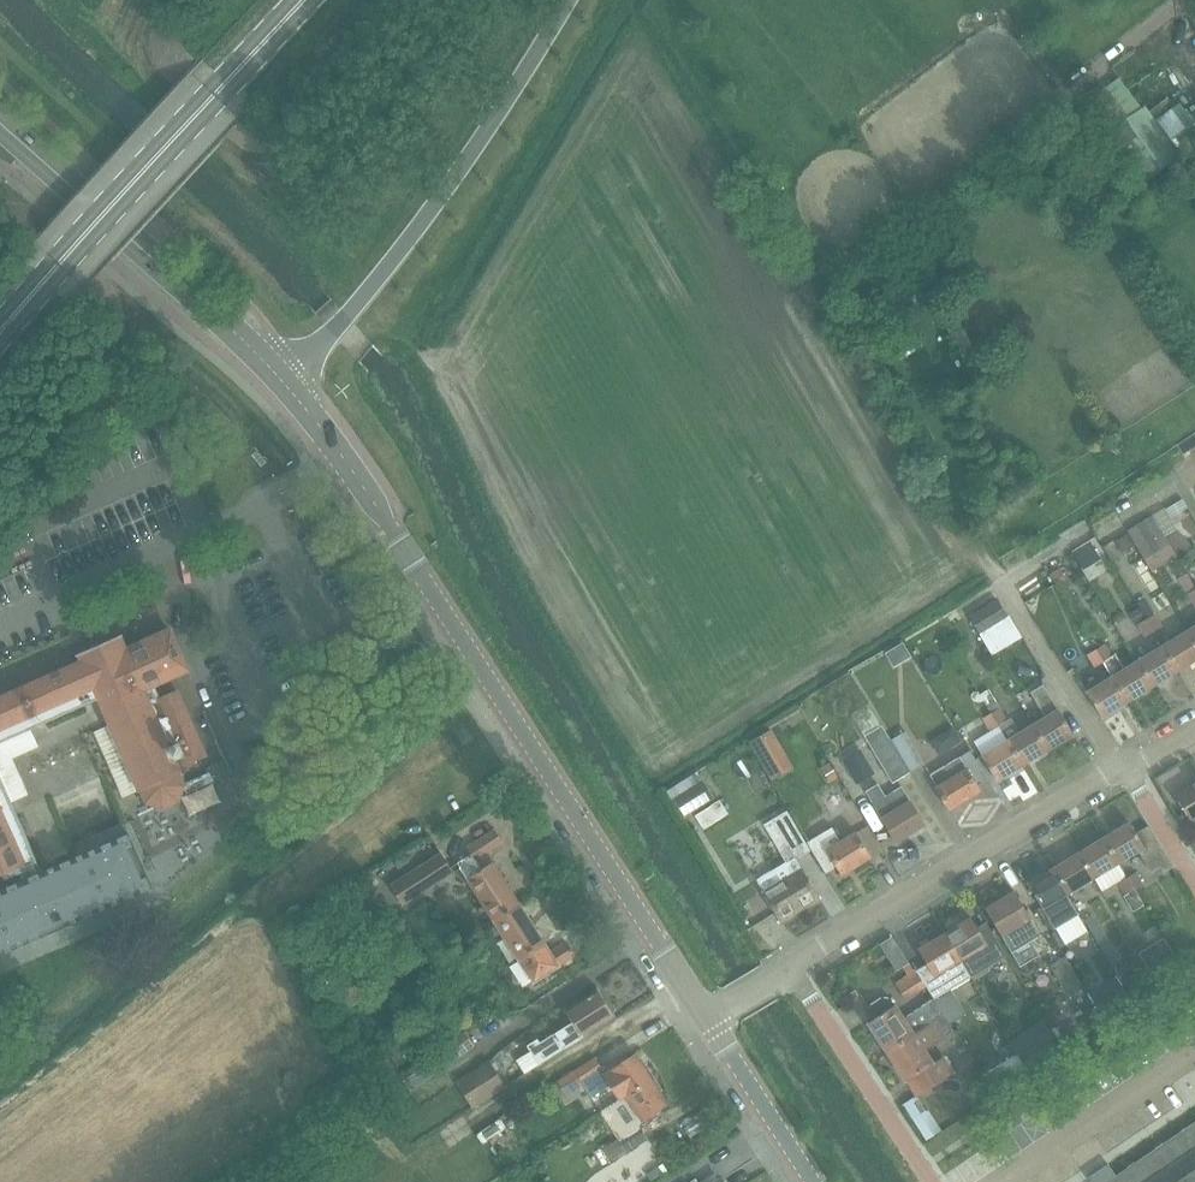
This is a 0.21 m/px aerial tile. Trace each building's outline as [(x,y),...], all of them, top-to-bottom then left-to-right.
[(1143,521),(1128,531),(1146,559),(1161,550),(1143,521)] [(1058,569),(1050,574),(1057,586),(1065,581),(1058,569)] [(1177,578),(1187,594),(1194,589),(1186,573),(1177,578)] [(1025,614),(1052,601),(1043,583),(1017,596),(1025,614)] [(1194,607),(1194,589),(1187,594),(1194,607)] [(1162,626),(1155,614),(1145,598),(1135,603),(1137,607),(1138,607),(1146,620),(1153,631),(1162,626)] [(969,618),(979,634),(988,628),(994,638),(1015,625),(1009,615),(1007,616),(998,601),(969,618)] [(1137,607),(1130,612),(1137,625),(1146,620),(1138,607),(1137,607)] [(217,622),(212,611),(200,615),(205,627),(217,622)] [(1144,637),(1153,631),(1146,620),(1137,625),(1144,637)] [(170,630),(125,650),(119,636),(79,654),(83,662),(0,698),(0,744),(99,701),(139,793),(142,792),(146,802),(163,808),(178,801),(183,786),(178,775),(180,774),(173,759),(182,755),(186,765),(204,757),(176,692),(160,699),(153,685),(187,670),(170,630)] [(1097,631),(1088,636),(1096,649),(1105,663),(1113,677),(1128,702),(1152,687),(1138,662),(1126,670),(1117,654),(1112,657),(1097,631)] [(1163,647),(1177,672),(1194,661),(1194,645),(1187,632),(1163,647)] [(902,642),(888,651),(895,663),(910,654),(902,642)] [(1163,647),(1138,662),(1152,687),(1177,672),(1163,647)] [(1096,649),(1087,655),(1095,669),(1105,663),(1096,649)] [(1128,702),(1113,677),(1087,693),(1102,717),(1128,702)] [(1073,735),(1043,686),(1031,693),(1046,718),(1032,726),(1047,750),(1073,735)] [(989,689),(980,695),(979,695),(991,715),(991,714),(998,726),(1008,741),(1022,766),(1047,750),(1032,726),(1021,733),(1012,718),(1008,721),(989,689)] [(998,726),(991,714),(991,715),(982,720),(989,732),(998,726)] [(881,723),(863,734),(891,781),(909,770),(891,740),(881,723)] [(791,758),(774,729),(751,742),(768,771),(791,758)] [(904,732),(891,740),(909,770),(922,763),(904,732)] [(998,747),(982,757),(997,781),(1022,766),(1008,741),(998,747)] [(970,751),(945,766),(929,776),(949,809),(979,791),(976,785),(987,779),(970,751)] [(222,761),(208,767),(214,780),(228,774),(222,761)] [(829,762),(821,767),(829,781),(837,776),(829,762)] [(18,870),(37,862),(0,778),(0,878),(18,870)] [(713,800),(703,784),(674,802),(684,818),(713,800)] [(878,784),(865,792),(874,808),(883,822),(895,842),(924,825),(912,805),(910,801),(901,787),(886,796),(878,784)] [(1175,796),(1191,822),(1194,819),(1194,784),(1175,796)] [(185,806),(211,795),(207,785),(181,797),(185,806)] [(836,792),(822,800),(829,813),(844,805),(836,792)] [(771,871),(756,880),(763,893),(762,893),(779,921),(817,898),(805,877),(794,860),(810,850),(788,812),(764,826),(785,863),(771,871)] [(1103,839),(1119,865),(1139,853),(1151,873),(1161,867),(1164,873),(1172,869),(1147,828),(1136,835),(1129,823),(1103,839)] [(830,828),(807,842),(826,873),(836,867),(841,875),(871,857),(856,833),(839,843),(830,828)] [(494,830),(474,843),(469,847),(474,856),(459,866),(493,921),(519,905),(486,853),(503,843),(494,830)] [(18,870),(23,880),(0,890),(0,955),(152,888),(127,833),(41,872),(37,862),(18,870)] [(1078,854),(1094,880),(1119,865),(1103,839),(1078,854)] [(454,874),(440,852),(389,884),(403,906),(454,874)] [(1052,869),(1068,895),(1094,880),(1078,854),(1052,869)] [(1052,869),(1027,885),(1055,930),(1080,915),(1077,909),(1068,895),(1052,869)] [(1137,873),(1127,879),(1134,891),(1144,885),(1137,873)] [(373,874),(360,882),(365,890),(378,882),(373,874)] [(1127,879),(1119,883),(1126,896),(1134,891),(1127,879)] [(1013,892),(984,910),(1021,971),(1037,961),(1029,947),(1041,939),(1013,892)] [(1087,903),(1077,909),(1080,915),(1083,921),(1084,920),(1112,967),(1122,961),(1087,903)] [(532,982),(554,968),(575,955),(566,942),(550,953),(519,905),(493,921),(532,982)] [(971,918),(944,934),(970,979),(973,977),(963,960),(987,945),(971,918)] [(970,979),(944,934),(917,950),(926,965),(917,971),(919,974),(918,975),(926,987),(927,986),(935,1000),(951,990),(970,979)] [(413,936),(396,939),(399,956),(416,952),(413,936)] [(1064,958),(1050,966),(1068,997),(1083,988),(1064,958)] [(898,987),(905,999),(926,987),(918,975),(898,987)] [(1112,996),(1095,1007),(1106,1024),(1135,1005),(1117,975),(1104,984),(1112,996)] [(935,1000),(934,1001),(945,1016),(949,1023),(965,1014),(951,990),(935,1000)] [(540,1066),(550,1060),(588,1036),(586,1033),(613,1016),(597,991),(565,1012),(572,1022),(539,1043),(537,1040),(527,1046),(540,1066)] [(866,1024),(886,1053),(945,1016),(934,1001),(934,1000),(904,1019),(895,1006),(894,1006),(889,999),(882,998),(868,1007),(875,1018),(866,1024)] [(953,1072),(943,1057),(934,1062),(926,1050),(954,1031),(949,1023),(945,1016),(886,1053),(905,1081),(912,1077),(922,1091),(916,1095),(917,1097),(953,1072)] [(1041,1019),(1008,1042),(1031,1074),(1064,1052),(1041,1019)] [(474,1044),(463,1030),(434,1051),(445,1065),(474,1044)] [(445,1065),(434,1051),(401,1077),(411,1090),(445,1065)] [(612,1083),(622,1098),(650,1079),(635,1055),(623,1063),(620,1059),(604,1070),(596,1058),(575,1072),(591,1096),(612,1083)] [(1007,1062),(984,1078),(997,1098),(1007,1091),(1014,1086),(1029,1076),(1020,1064),(1015,1057),(1007,1062)] [(455,1084),(470,1108),(505,1087),(490,1062),(455,1084)] [(532,1067),(515,1073),(521,1089),(537,1084),(532,1067)] [(601,1150),(610,1163),(648,1138),(640,1126),(657,1116),(654,1112),(666,1104),(650,1079),(622,1098),(609,1106),(627,1134),(601,1150)] [(942,1130),(928,1109),(912,1119),(925,1140),(942,1130)] [(501,1119),(485,1129),(493,1142),(509,1132),(501,1119)] [(1120,1172),(1113,1162),(1085,1181),(1086,1181),(1194,1181),(1194,1122),(1120,1172)] [(646,1175),(650,1181),(651,1181),(663,1174),(658,1167),(646,1175)]
